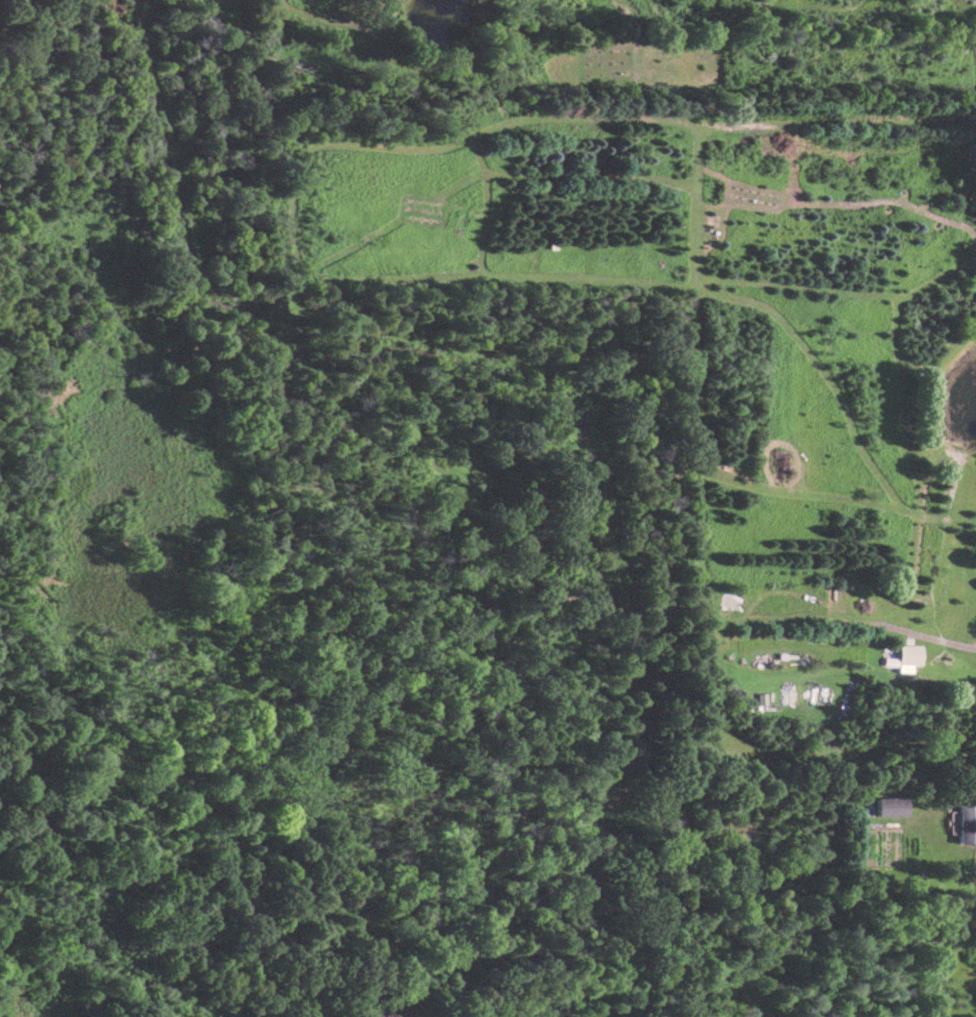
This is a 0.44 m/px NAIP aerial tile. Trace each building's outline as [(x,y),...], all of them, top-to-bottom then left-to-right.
[(908,672),(908,664),(917,664),(917,646),(895,645),(894,657),(880,657),(880,665),(894,666),(894,672),(908,672)] [(901,816),(902,798),(872,797),(871,815),(901,816)]
